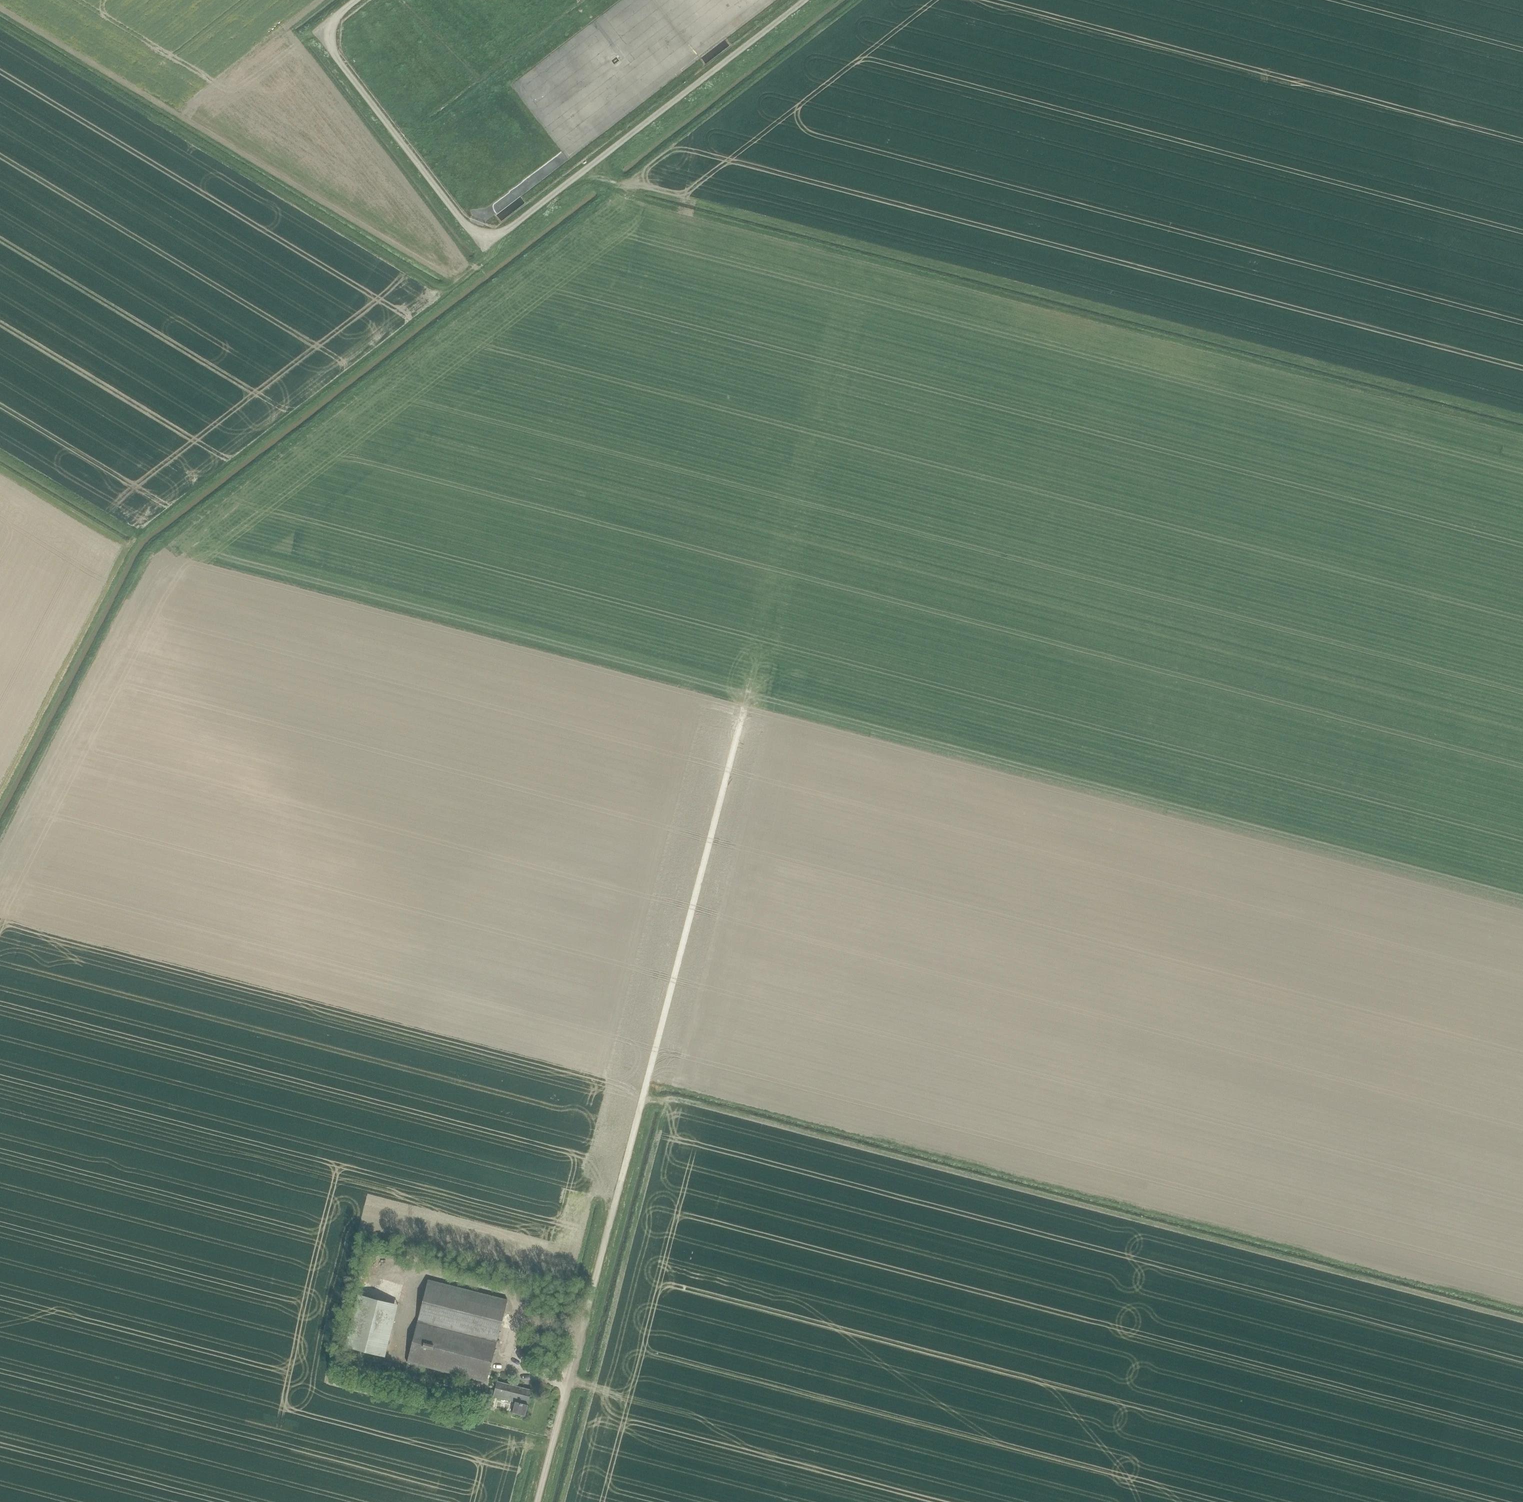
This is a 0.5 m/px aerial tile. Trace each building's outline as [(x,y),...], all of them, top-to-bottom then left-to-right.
[(428,1279),(418,1320),(407,1362),(487,1382),(508,1300),(428,1279)] [(353,1350),(387,1358),(399,1308),(366,1300),(353,1350)] [(525,1416),(532,1389),(497,1381),(496,1387),(493,1386),(487,1393),(484,1392),(480,1410),(490,1412),(494,1396),(515,1402),(513,1413),(525,1416)]
